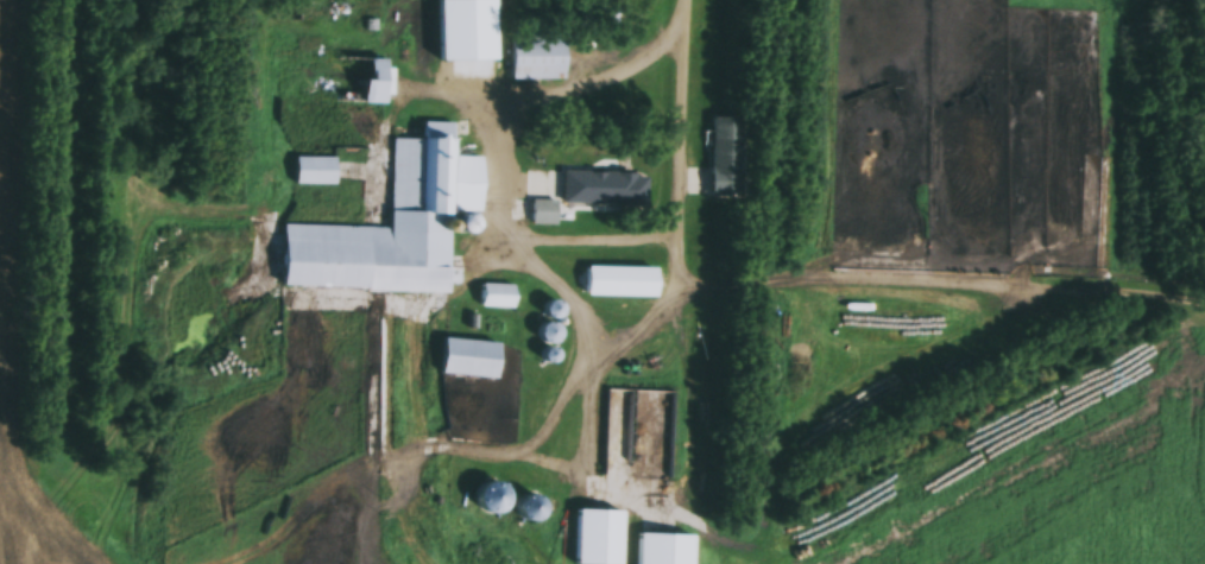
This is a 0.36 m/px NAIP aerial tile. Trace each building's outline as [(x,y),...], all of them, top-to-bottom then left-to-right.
[(616,24),(616,0),(580,0),(580,24),(616,24)] [(497,43),(498,91),(553,90),(551,42),(497,43)] [(266,58),(265,112),(376,115),(377,62),(266,58)] [(742,199),(742,118),(711,118),(711,199),(742,199)] [(276,234),(275,289),(429,293),(431,223),(472,224),(473,163),(440,171),(441,138),(386,135),(384,237),(276,234)] [(283,166),(284,197),(324,196),(323,165),(283,166)] [(544,181),(544,201),(530,201),(529,226),(556,226),(557,207),(614,207),(614,181),(544,181)] [(572,274),(573,302),(645,299),(644,271),(572,274)] [(467,289),(468,313),(507,311),(505,286),(467,289)] [(428,344),(425,385),(485,387),(487,347),(428,344)] [(603,445),(631,446),(630,458),(643,459),(643,472),(669,473),(670,393),(604,392),(603,445)] [(480,484),(480,515),(503,515),(503,484),(480,484)] [(559,563),(605,563),(608,517),(562,514),(559,563)] [(624,563),(675,563),(676,546),(625,543),(624,563)]
